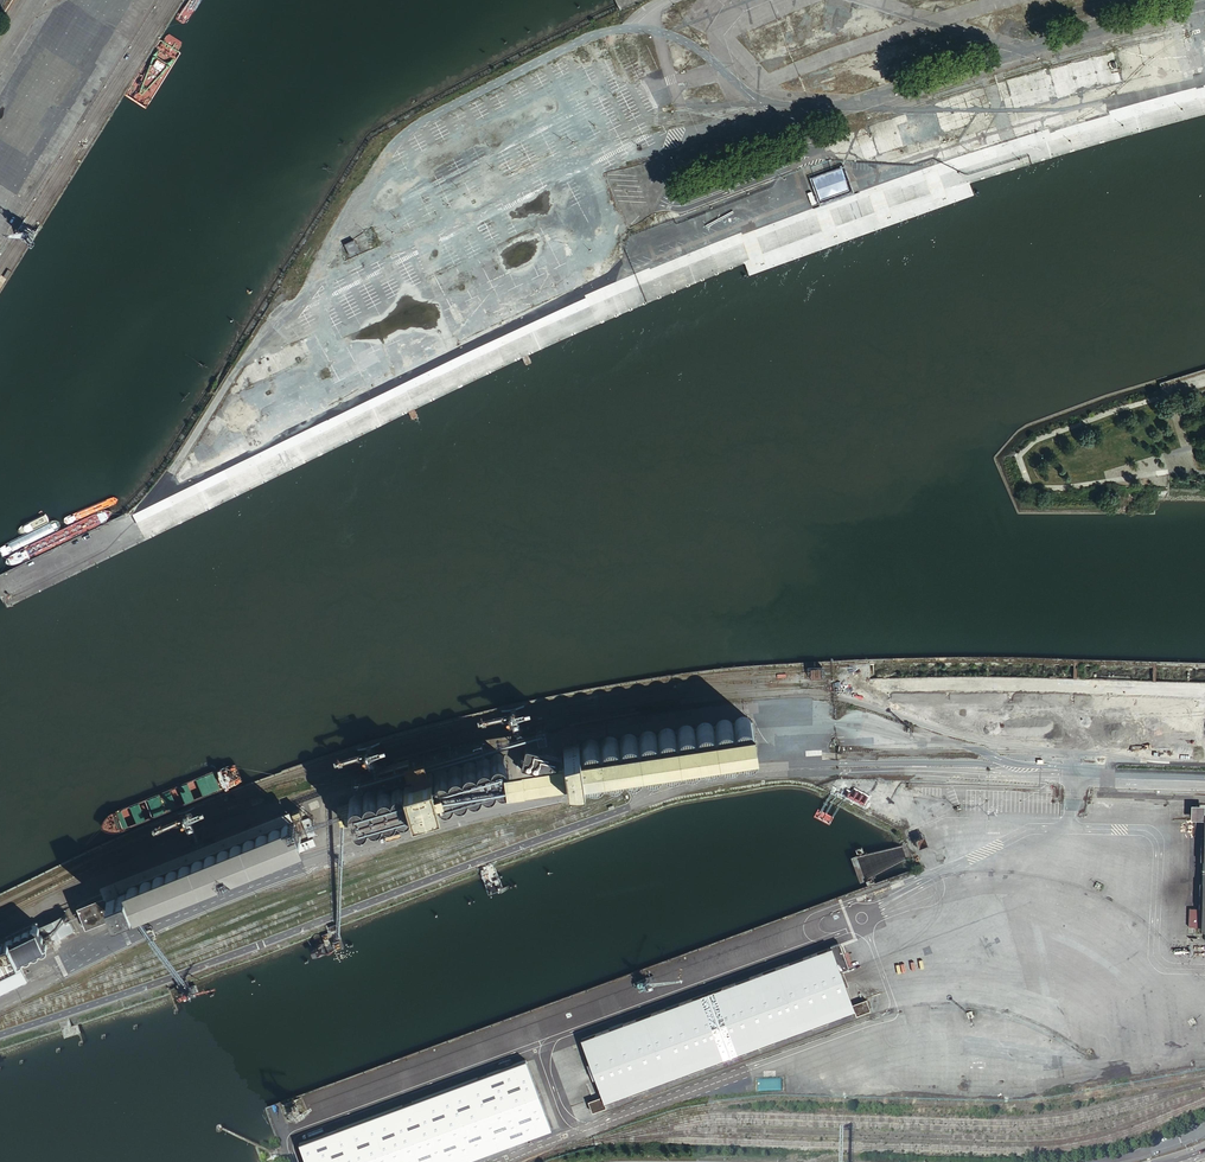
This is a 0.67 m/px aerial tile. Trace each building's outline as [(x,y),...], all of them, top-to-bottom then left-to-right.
[(42,35),(0,102),(0,151),(28,168),(92,67),(42,35)] [(815,177),(812,178),(820,199),(848,189),(841,168),(834,170),(832,171),(815,177)] [(345,243),(350,255),(359,251),(354,239),(345,243)] [(311,247),(303,259),(311,264),(319,252),(311,247)] [(305,278),(295,272),(293,275),(303,281),(305,278)] [(302,283),(292,277),(286,286),(289,288),(285,294),(288,296),(282,305),(285,307),(291,297),(293,299),(302,283)] [(1162,709),(1162,701),(1128,699),(1127,712),(1139,713),(1138,730),(1133,730),(1132,741),(1144,741),(1144,734),(1139,733),(1140,724),(1146,724),(1146,718),(1149,718),(1149,708),(1162,709)] [(756,749),(756,746),(753,722),(752,720),(751,719),(749,718),(747,717),(745,716),(742,716),(739,717),(737,718),(736,720),(734,722),(734,723),(733,724),(733,723),(732,722),(730,720),(728,719),(725,719),(723,719),(720,720),(718,721),(717,723),(716,724),(715,726),(714,726),(713,725),(712,724),(711,723),(708,722),(705,721),(703,722),(701,723),(698,724),(697,727),(696,729),(695,729),(694,728),(692,727),(690,725),(688,725),(685,725),(683,725),(681,726),(679,728),(678,730),(677,732),(675,732),(674,730),(673,729),(672,728),(670,728),(668,727),(666,727),(664,728),(661,729),(659,731),(658,733),(658,735),(656,735),(655,733),(654,732),(651,731),(649,730),(646,731),(644,731),(642,732),(641,734),(640,735),(639,738),(637,738),(636,737),(635,735),(633,734),(630,733),(627,733),(625,734),(623,735),(621,737),(620,738),(620,741),(618,741),(617,740),(616,738),(613,737),(611,736),(608,736),(606,737),(604,738),(603,739),(601,742),(601,743),(599,744),(598,742),(596,741),(594,739),(592,739),(590,739),(588,739),(586,740),(585,741),(583,743),(581,745),(581,746),(579,747),(583,772),(584,771),(586,774),(588,776),(591,777),(593,777),(596,777),(598,777),(600,775),(601,774),(603,772),(603,770),(605,770),(605,771),(606,771),(607,773),(610,774),(612,775),(614,775),(617,774),(619,773),(621,771),(622,769),(622,767),(623,767),(624,768),(625,769),(627,771),(629,772),(632,772),(634,772),(636,771),(638,769),(640,768),(641,766),(641,764),(643,764),(643,765),(644,766),(646,768),(648,769),(652,769),(654,769),(656,768),(658,766),(659,765),(660,763),(661,761),(662,761),(662,762),(663,764),(665,765),(667,766),(670,766),(672,766),(674,765),(676,764),(678,762),(679,760),(679,759),(681,758),(681,760),(683,761),(684,762),(686,763),(689,763),(691,763),(693,763),(695,762),(697,760),(698,758),(699,756),(700,756),(700,757),(702,758),(704,760),(707,760),(709,760),(711,760),(714,759),(715,758),(717,756),(717,754),(718,753),(719,753),(720,754),(721,755),(723,757),(725,757),(728,758),(731,757),(732,756),(734,755),(736,753),(736,751),(737,750),(738,750),(740,752),(742,754),(744,754),(746,755),(747,755),(749,754),(751,754),(753,752),(754,751),(756,749)] [(546,735),(544,723),(536,725),(538,737),(546,735)] [(1110,743),(1110,734),(1102,733),(1101,743),(1110,743)] [(484,749),(481,736),(473,739),(477,751),(484,749)] [(567,772),(567,776),(584,776),(583,772),(579,747),(579,743),(563,748),(564,752),(567,772)] [(523,758),(504,761),(508,781),(567,772),(564,752),(551,754),(526,747),(523,758)] [(433,777),(432,778),(437,797),(439,796),(440,797),(441,798),(443,799),(445,800),(448,800),(450,799),(451,797),(452,795),(452,794),(454,793),(455,794),(456,795),(459,796),(460,796),(463,795),(465,794),(466,792),(467,791),(467,789),(469,789),(471,790),(473,791),(475,791),(477,791),(479,790),(480,789),(481,787),(482,785),(483,785),(484,786),(486,787),(488,787),(489,787),(491,787),(492,786),(494,785),(495,783),(495,782),(497,782),(498,782),(500,783),(502,783),(504,783),(506,782),(508,781),(504,761),(504,756),(502,757),(501,755),(500,754),(497,754),(494,755),(493,756),(491,757),(490,759),(490,760),(489,760),(488,759),(486,758),(485,758),(482,758),(480,759),(478,761),(477,762),(476,765),(473,764),(472,763),(469,762),(467,762),(465,763),(464,764),(463,765),(462,767),(461,768),(461,769),(460,769),(459,769),(459,768),(457,767),(456,767),(455,767),(454,767),(452,768),(450,768),(449,769),(448,771),(448,773),(447,774),(446,774),(446,773),(445,772),(443,771),(442,771),(440,771),(438,772),(436,773),(435,774),(434,775),(433,777)] [(423,755),(407,760),(411,775),(413,778),(428,773),(423,755)] [(428,773),(413,778),(404,780),(406,785),(413,808),(413,809),(439,801),(437,797),(432,778),(430,773),(428,773)] [(363,783),(360,774),(352,777),(354,786),(363,783)] [(384,788),(383,788),(382,788),(380,789),(379,790),(378,791),(376,793),(375,793),(373,792),(372,792),(370,792),(368,792),(366,793),(364,794),(364,795),(363,796),(362,797),(361,798),(359,797),(358,796),(355,796),(353,796),(351,798),(349,800),(348,801),(348,805),(349,807),(350,808),(352,809),(354,811),(354,813),(353,813),(353,815),(352,817),(352,819),(353,821),(355,823),(357,825),(360,825),(363,824),(365,823),(366,821),(367,819),(370,818),(372,820),(374,820),(376,820),(379,819),(380,818),(382,817),(382,815),(383,813),(384,814),(384,815),(386,816),(388,816),(391,816),(393,815),(395,813),(396,811),(396,810),(397,810),(398,811),(400,812),(402,812),(404,812),(407,811),(408,810),(409,809),(410,808),(410,807),(412,807),(413,808),(406,785),(404,785),(403,785),(403,784),(401,784),(400,784),(399,784),(397,783),(396,784),(395,784),(394,785),(393,786),(391,788),(390,789),(390,790),(389,790),(388,789),(387,789),(386,788),(384,788)] [(351,814),(349,807),(348,805),(341,807),(344,816),(351,814)] [(1190,819),(1203,819),(1204,813),(1204,805),(1191,805),(1190,819)] [(128,886),(107,894),(114,912),(115,915),(121,913),(119,909),(126,907),(135,903),(137,903),(137,904),(138,904),(140,904),(142,904),(144,903),(145,903),(146,902),(147,900),(147,899),(147,898),(148,898),(149,899),(150,899),(152,900),(154,900),(156,899),(157,898),(158,898),(159,896),(159,895),(160,894),(160,893),(162,894),(163,895),(165,895),(166,895),(168,894),(169,893),(170,892),(172,890),(172,889),(172,888),(173,888),(174,889),(175,889),(176,889),(178,889),(180,889),(181,888),(182,888),(183,887),(184,886),(185,884),(185,883),(186,882),(187,883),(187,884),(189,884),(190,884),(191,884),(192,884),(193,884),(195,884),(196,883),(197,882),(198,880),(198,879),(198,878),(198,877),(199,877),(200,878),(201,878),(202,879),(203,879),(204,879),(207,878),(209,877),(210,876),(211,875),(211,874),(211,873),(214,872),(214,873),(215,873),(217,874),(218,874),(219,874),(233,868),(235,866),(235,865),(236,864),(236,863),(238,862),(238,863),(239,863),(240,863),(242,864),(243,864),(245,863),(247,861),(249,859),(249,858),(249,857),(250,856),(251,857),(251,858),(254,858),(254,859),(257,858),(258,858),(261,856),(262,855),(262,853),(263,852),(264,851),(265,852),(266,852),(268,853),(269,853),(272,852),(273,851),(274,850),(275,848),(275,847),(276,846),(277,847),(280,848),(281,848),(283,848),(284,847),(285,846),(286,845),(288,843),(288,842),(289,841),(290,842),(292,843),(293,843),(294,843),(296,842),(297,842),(298,841),(299,841),(301,838),(301,837),(301,836),(301,835),(301,833),(303,836),(307,834),(307,836),(315,833),(307,813),(302,815),(299,808),(292,810),(295,818),(294,818),(293,817),(292,816),(291,816),(290,816),(288,816),(286,816),(285,817),(284,818),(283,819),(283,820),(282,822),(282,823),(281,824),(280,824),(279,823),(278,822),(277,822),(274,822),(273,822),(272,822),(271,823),(269,826),(269,828),(269,829),(268,830),(266,828),(265,827),(264,827),(263,826),(260,827),(259,827),(259,828),(257,829),(256,830),(256,831),(255,833),(255,834),(254,833),(254,832),(253,832),(251,831),(250,832),(248,832),(247,832),(246,833),(245,834),(244,835),(244,837),(244,839),(242,840),(242,839),(241,839),(239,837),(238,837),(236,837),(234,838),(233,838),(232,840),(231,840),(231,841),(230,842),(231,844),(229,845),(228,844),(227,843),(226,843),(225,842),(224,842),(221,842),(220,843),(219,844),(218,845),(218,846),(217,848),(217,849),(216,850),(215,849),(214,848),(213,847),(211,847),(210,847),(209,848),(207,849),(206,849),(206,850),(205,851),(205,852),(205,854),(203,855),(202,854),(201,853),(200,852),(199,852),(197,852),(196,853),(195,854),(194,854),(193,856),(192,858),(192,859),(190,860),(189,859),(188,858),(186,858),(184,858),(183,858),(182,859),(181,860),(180,861),(180,863),(180,864),(180,865),(177,865),(176,864),(175,864),(174,863),(173,863),(170,864),(168,865),(167,867),(166,868),(166,870),(165,870),(164,869),(163,869),(162,868),(160,868),(159,868),(158,868),(156,869),(155,870),(154,871),(153,872),(153,874),(153,875),(152,876),(152,875),(150,874),(149,873),(147,873),(146,873),(145,873),(144,874),(143,874),(143,875),(142,875),(142,876),(141,877),(141,878),(141,879),(141,880),(139,881),(139,880),(138,879),(137,878),(135,878),(134,878),(133,878),(132,878),(131,879),(130,880),(129,881),(129,883),(128,884),(128,886)] [(1204,813),(1203,819),(1201,909),(1189,908),(1189,926),(1201,927),(1201,929),(1204,929),(1204,814),(1204,813)] [(328,830),(319,834),(322,844),(332,840),(328,830)] [(236,876),(233,868),(219,874),(221,882),(236,876)] [(87,922),(114,912),(107,894),(80,904),(87,922)] [(66,911),(44,922),(47,927),(42,930),(49,945),(74,931),(66,911)] [(19,960),(49,945),(42,930),(47,927),(44,922),(43,920),(37,922),(36,921),(0,939),(0,969),(19,960)] [(844,960),(838,945),(581,1038),(602,1096),(604,1101),(854,1010),(852,1004),(839,971),(848,967),(845,959),(844,960)] [(18,984),(15,979),(25,974),(19,960),(0,969),(0,993),(18,984)] [(28,980),(25,974),(15,979),(18,984),(19,985),(28,980)] [(427,1096),(450,1161),(458,1161),(551,1128),(526,1060),(427,1096)] [(299,1142),(306,1161),(450,1161),(427,1096),(299,1142)] [(606,1106),(604,1101),(602,1096),(588,1100),(592,1112),(606,1106)]
